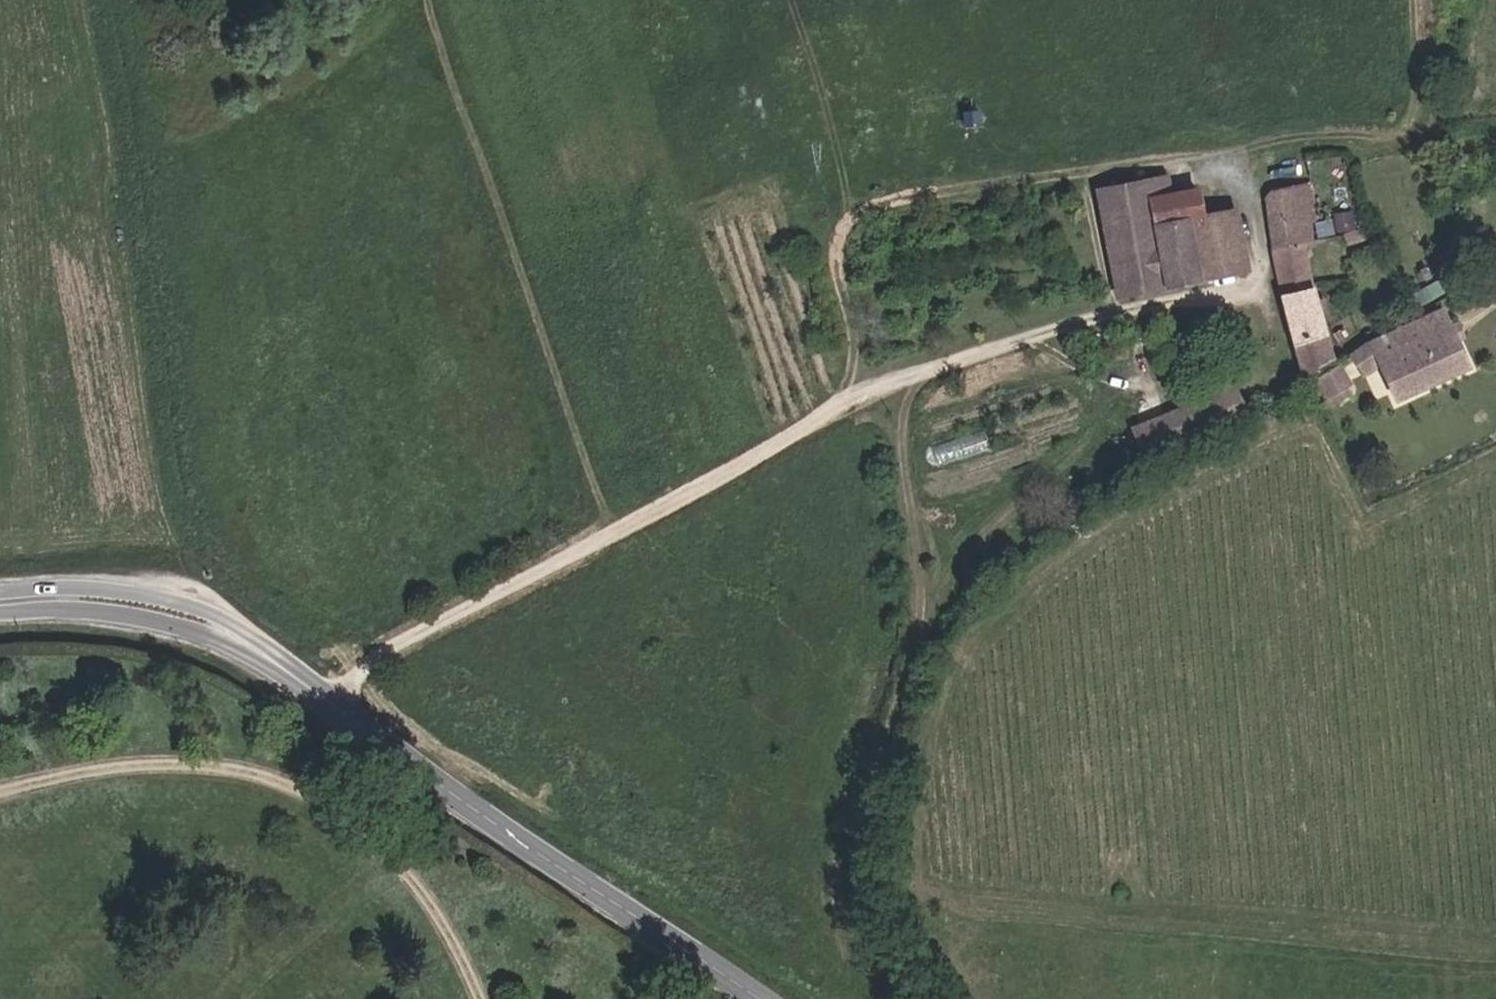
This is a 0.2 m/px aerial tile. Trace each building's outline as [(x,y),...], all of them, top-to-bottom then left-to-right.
[(1155,200),(1174,196),(1169,177),(1151,181),(1155,200)] [(1302,375),(1335,355),(1302,213),(1319,209),(1314,179),(1265,190),(1275,264),(1302,375)] [(1155,200),(1151,181),(1098,192),(1118,296),(1245,267),(1233,209),(1203,216),(1197,191),(1174,196),(1155,200)] [(1353,243),(1372,237),(1367,219),(1347,226),(1353,243)] [(1462,362),(1437,302),(1395,326),(1368,341),(1378,363),(1394,400),(1462,362)] [(1378,363),(1368,341),(1350,354),(1362,374),(1378,363)] [(1348,381),(1336,364),(1317,377),(1330,394),(1348,381)] [(1132,417),(1144,451),(1256,411),(1244,377),(1132,417)]
